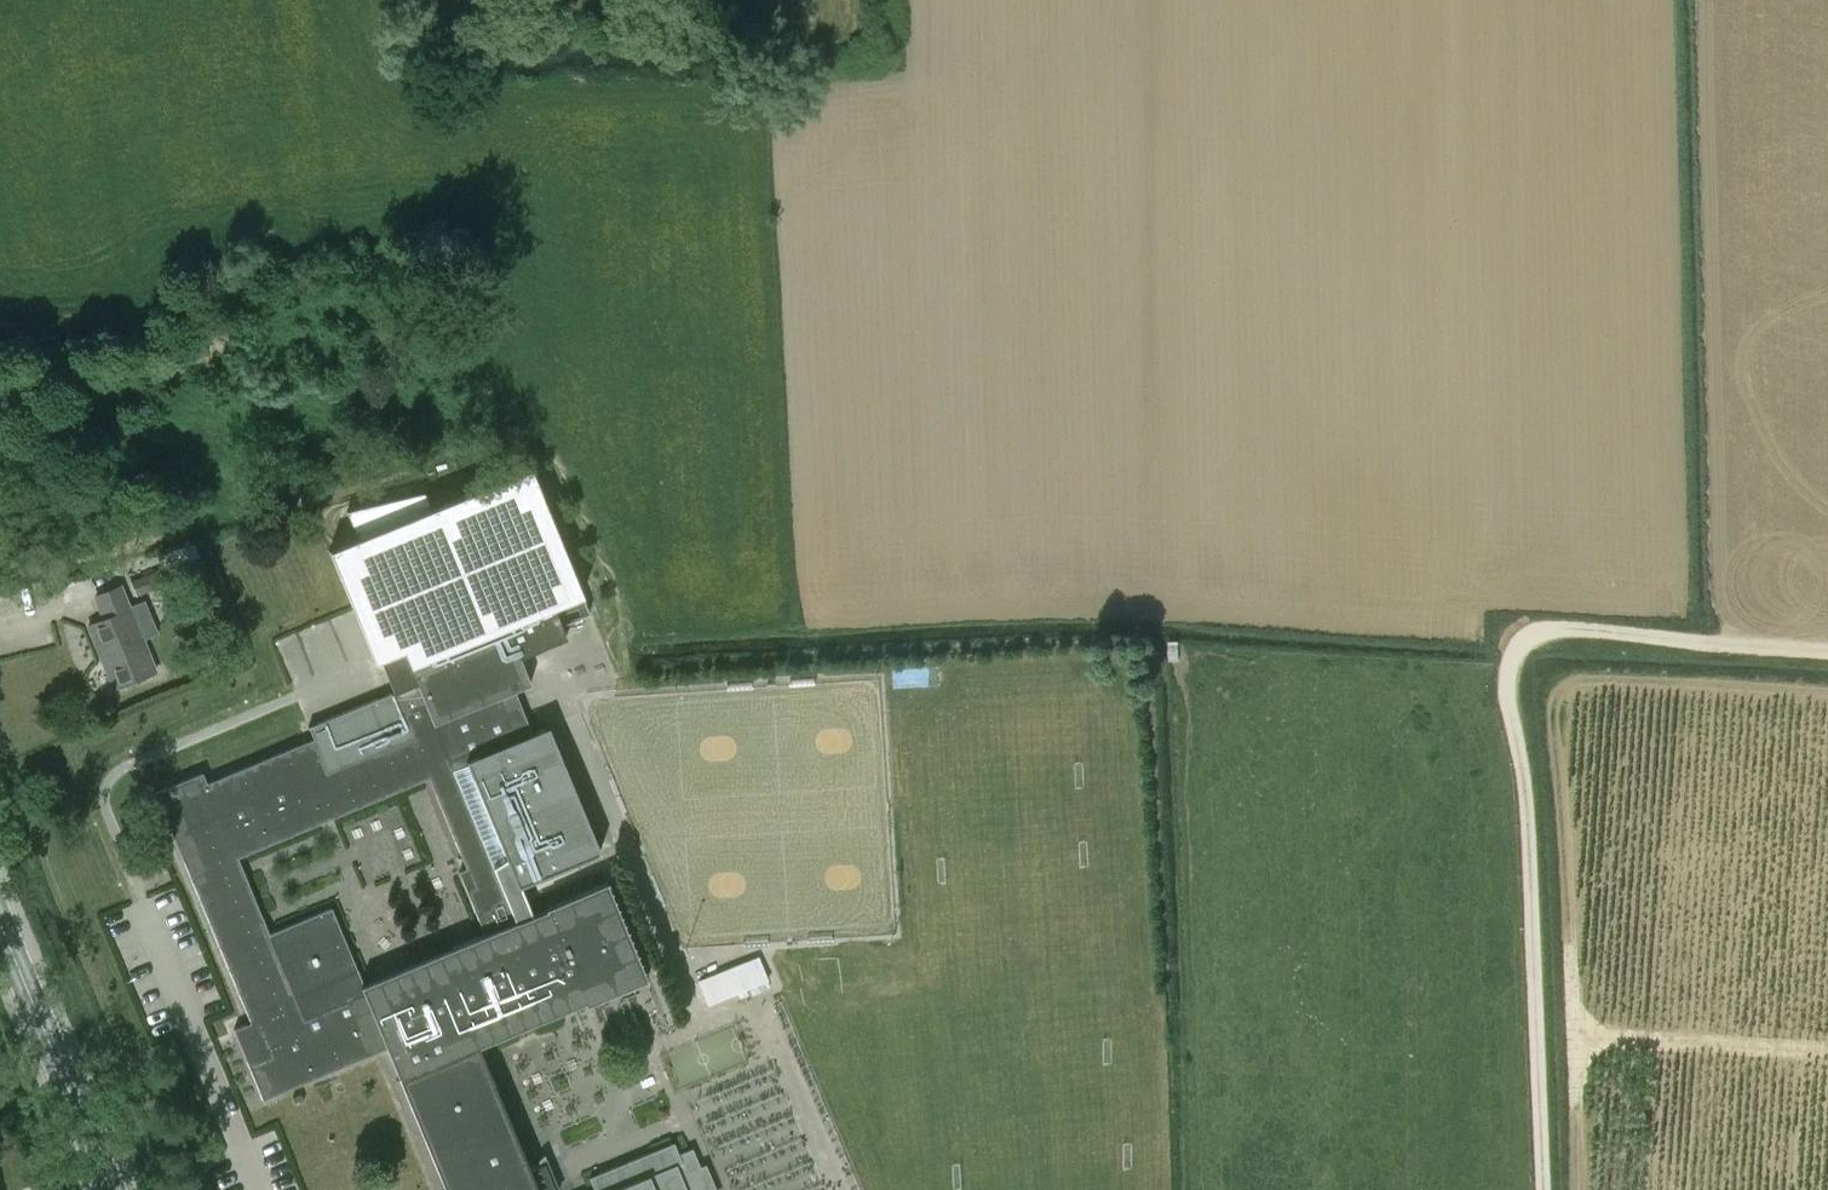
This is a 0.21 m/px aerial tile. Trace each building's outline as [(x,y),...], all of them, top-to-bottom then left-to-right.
[(544,907),(544,908),(531,914),(519,885),(599,852),(547,726),(531,732),(514,691),(530,684),(519,658),(565,638),(553,608),(582,596),(529,469),(429,510),(423,494),(345,511),(356,539),(328,551),(374,662),(380,660),(386,675),(393,691),(307,726),(313,738),(206,783),(202,772),(154,792),(249,1021),(232,1028),(261,1099),(383,1048),(442,1189),(555,1189),(543,1162),(528,1169),(477,1046),(584,1001),(585,1004),(646,978),(606,881),(544,907)] [(135,597),(163,585),(164,585),(158,569),(129,581),(135,597)] [(87,624),(113,688),(155,671),(119,586),(94,596),(103,617),(87,624)] [(695,982),(705,1004),(763,980),(754,958),(695,982)] [(692,1148),(678,1154),(673,1142),(588,1178),(593,1189),(709,1189),(692,1148)]
